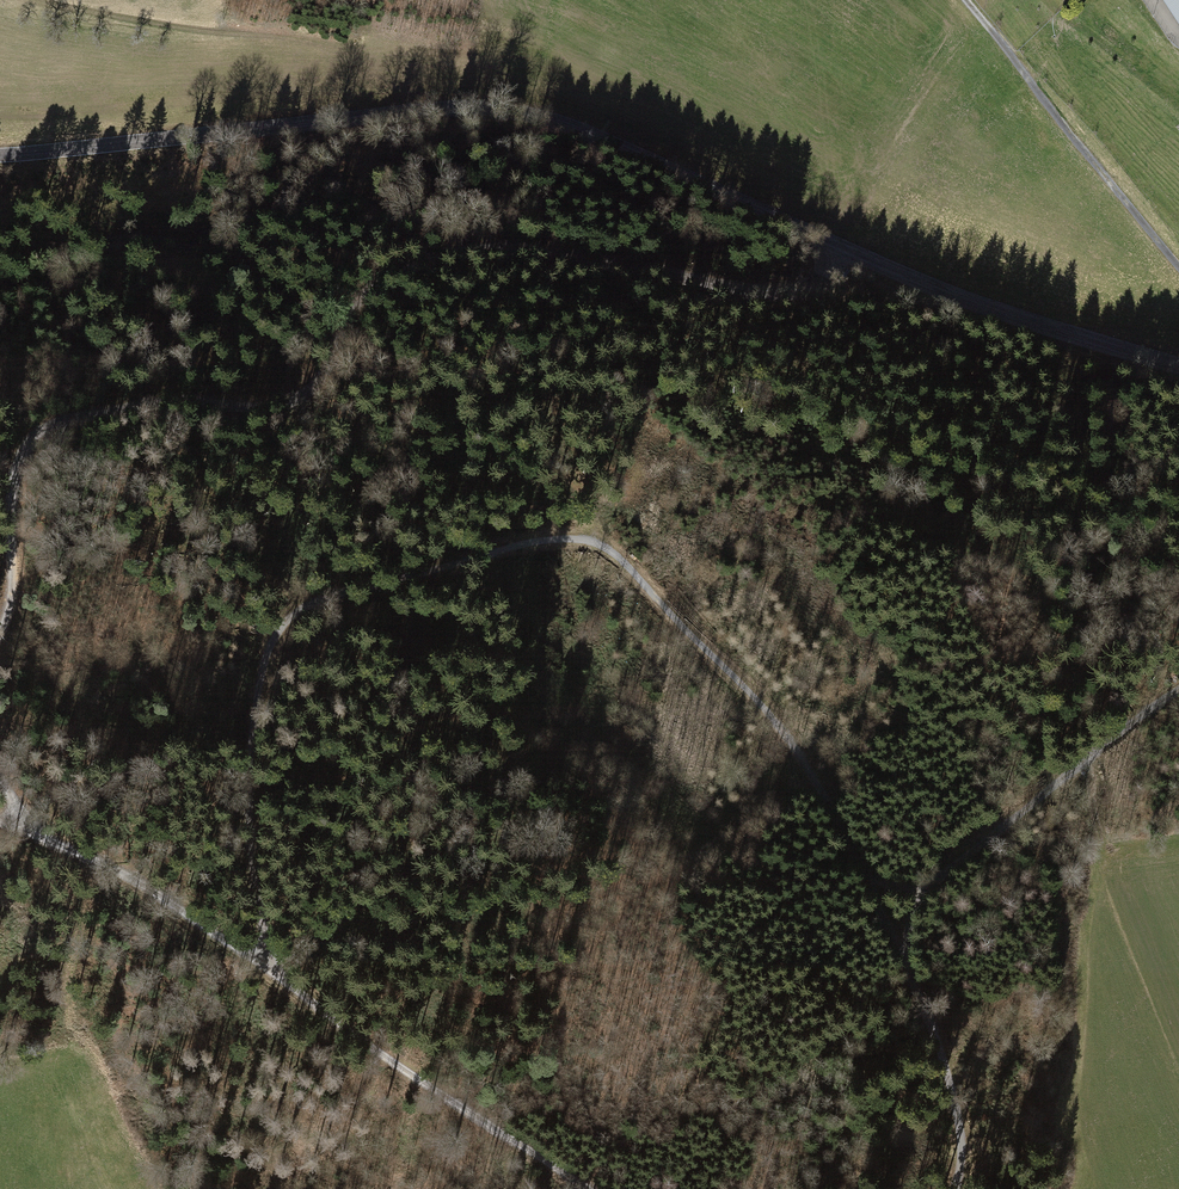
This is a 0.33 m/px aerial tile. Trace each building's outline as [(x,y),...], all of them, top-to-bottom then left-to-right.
[(1178,28),(1178,0),(1161,0),(1178,28)]
